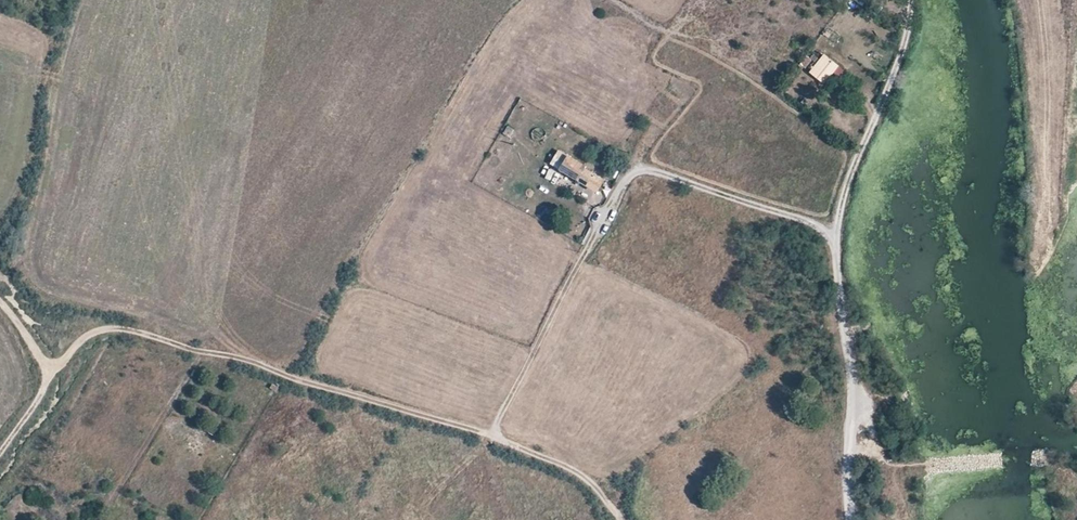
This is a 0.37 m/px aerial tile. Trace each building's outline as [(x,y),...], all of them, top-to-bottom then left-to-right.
[(812,73),(824,83),(838,66),(825,56),(812,73)] [(598,191),(604,180),(569,159),(562,171),(598,191)] [(698,494),(705,500),(714,489),(707,483),(698,494)]
